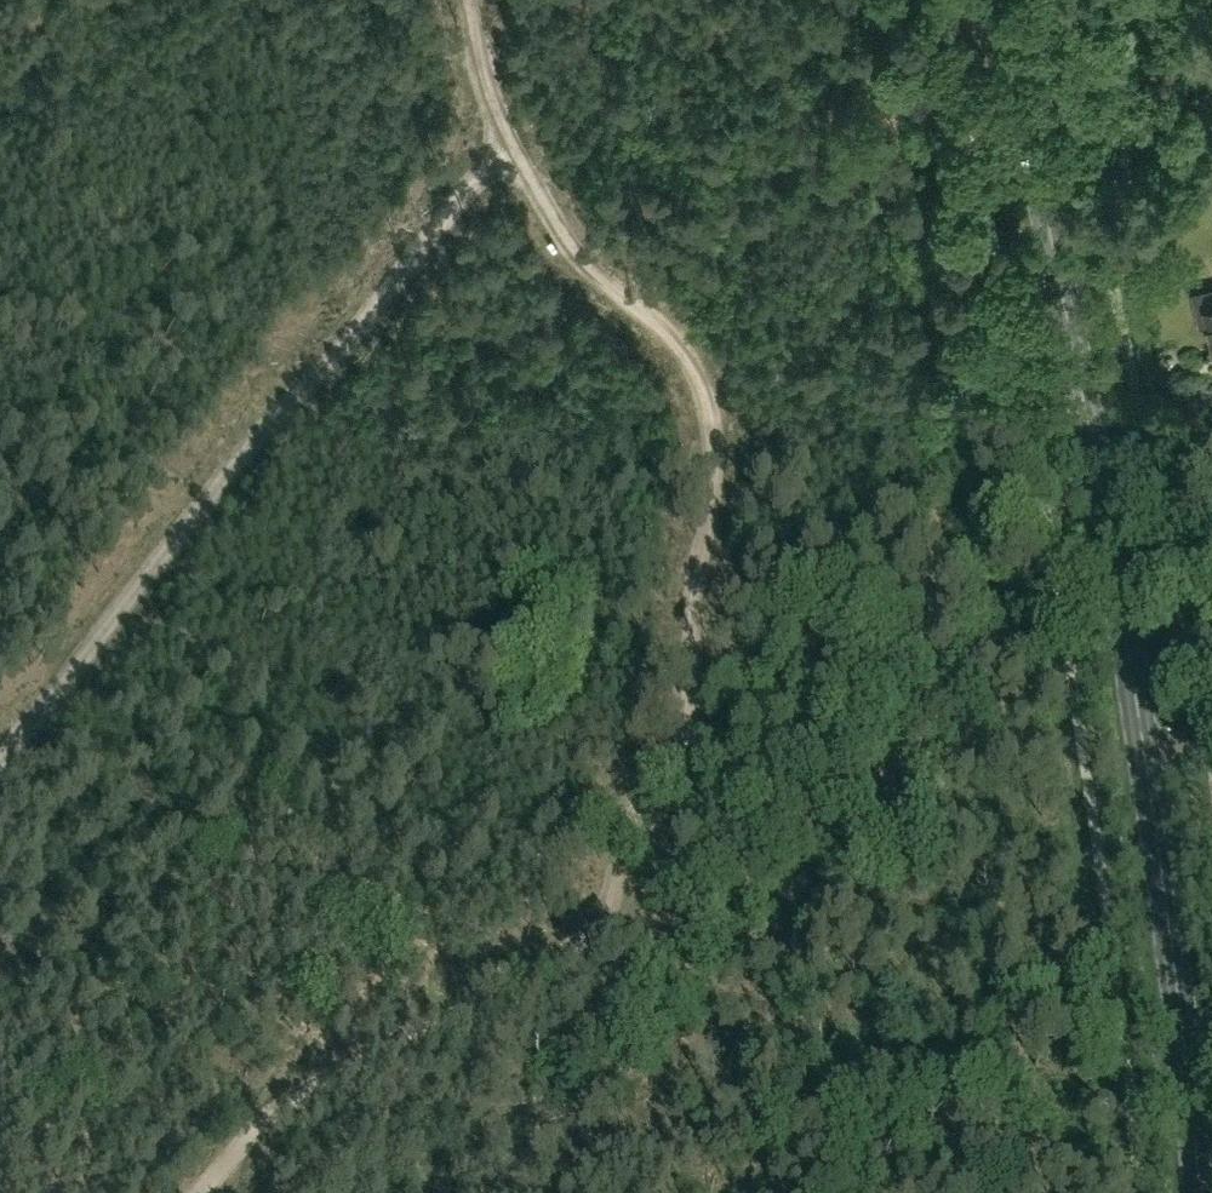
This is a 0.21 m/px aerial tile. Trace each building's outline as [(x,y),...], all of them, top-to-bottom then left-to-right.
[(1209,323),(1211,339),(1211,287),(1191,291),(1199,326),(1209,323)]
